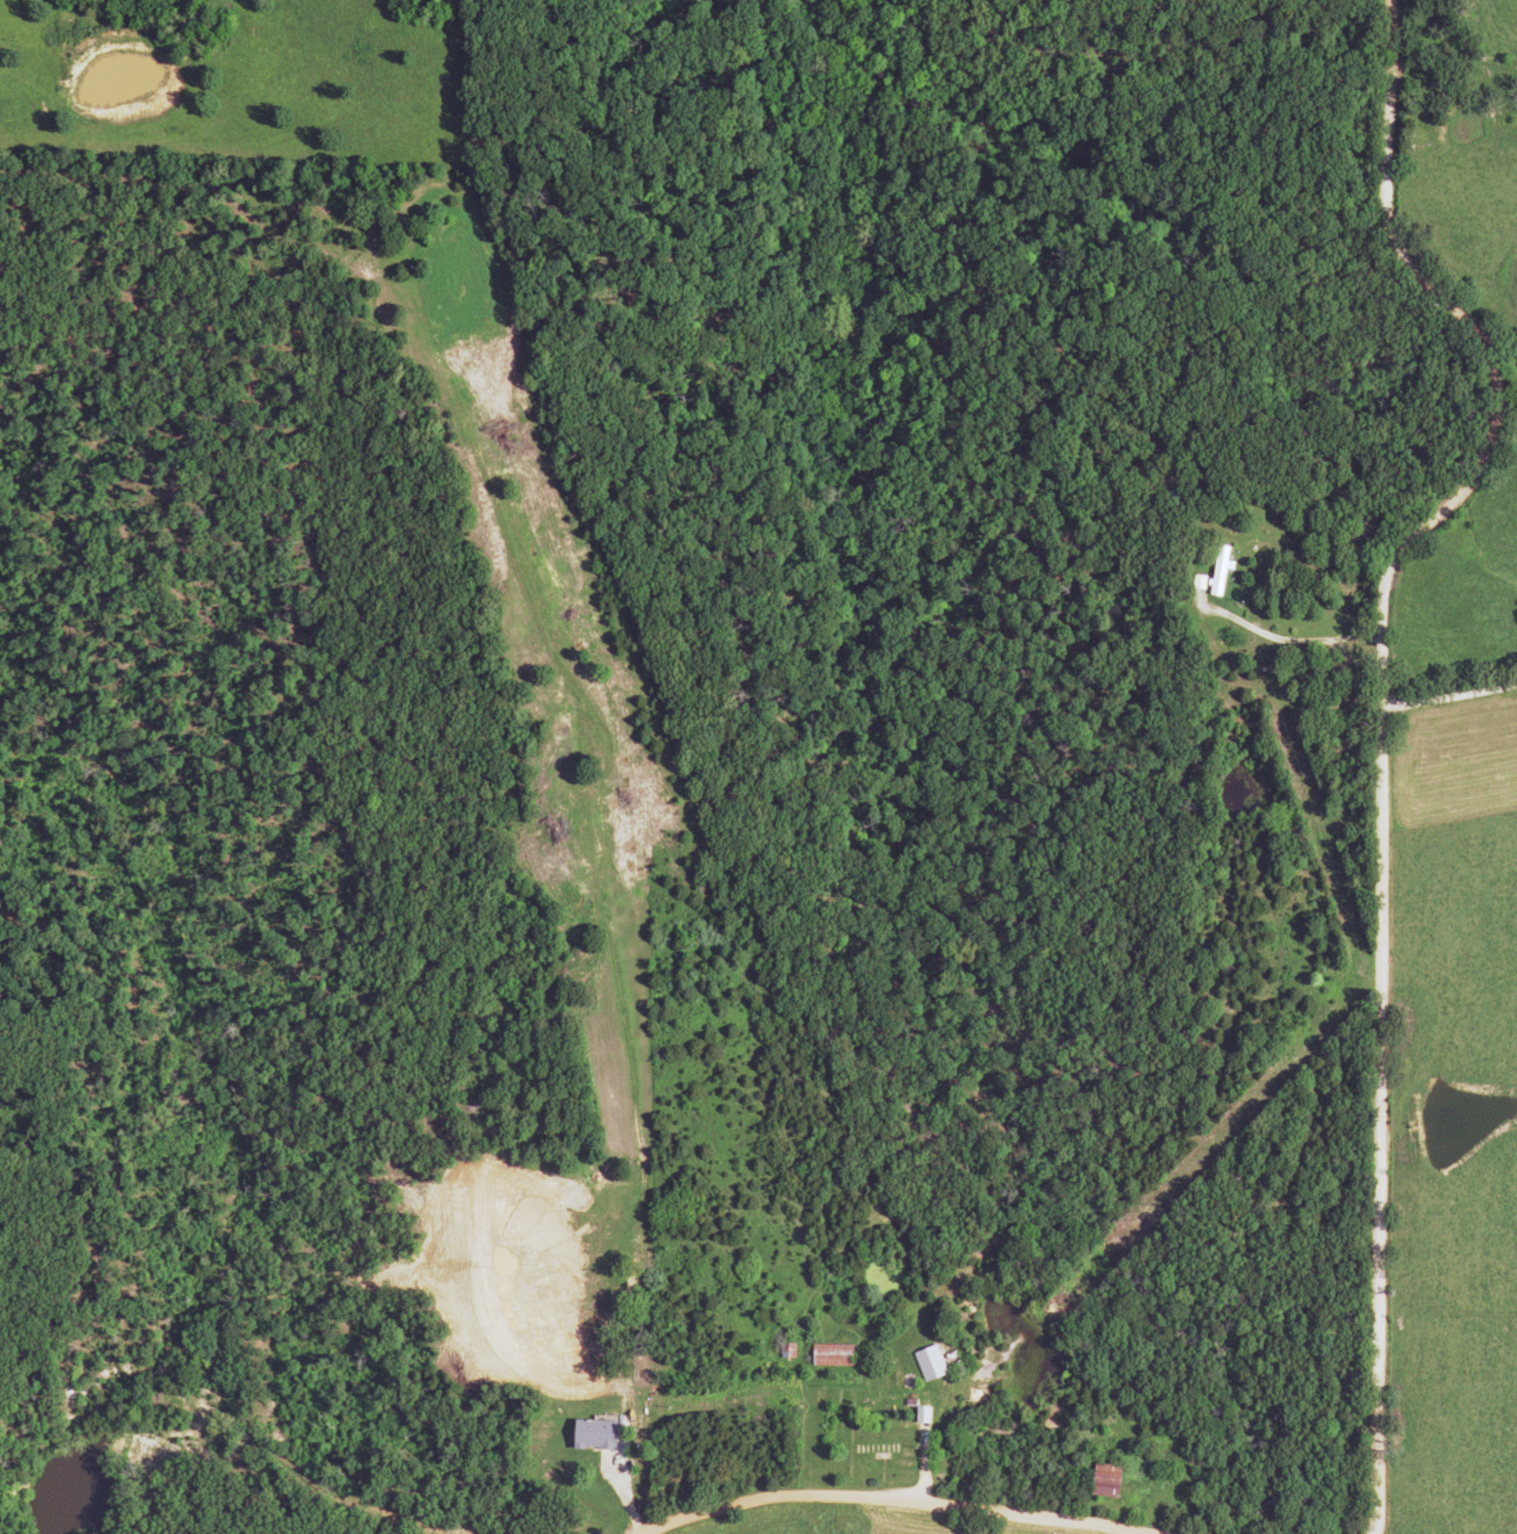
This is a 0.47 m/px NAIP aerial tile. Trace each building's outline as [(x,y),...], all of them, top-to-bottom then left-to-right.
[(1226,547),(1214,545),(1206,596),(1218,598),(1226,547)] [(943,1373),(930,1344),(909,1354),(922,1382),(943,1373)] [(808,1367),(849,1367),(849,1346),(808,1345),(808,1367)] [(568,1449),(612,1450),(612,1420),(568,1420),(568,1449)] [(895,1445),(851,1445),(851,1455),(895,1455),(895,1445)] [(1115,1475),(1087,1475),(1087,1497),(1115,1497),(1115,1475)]
